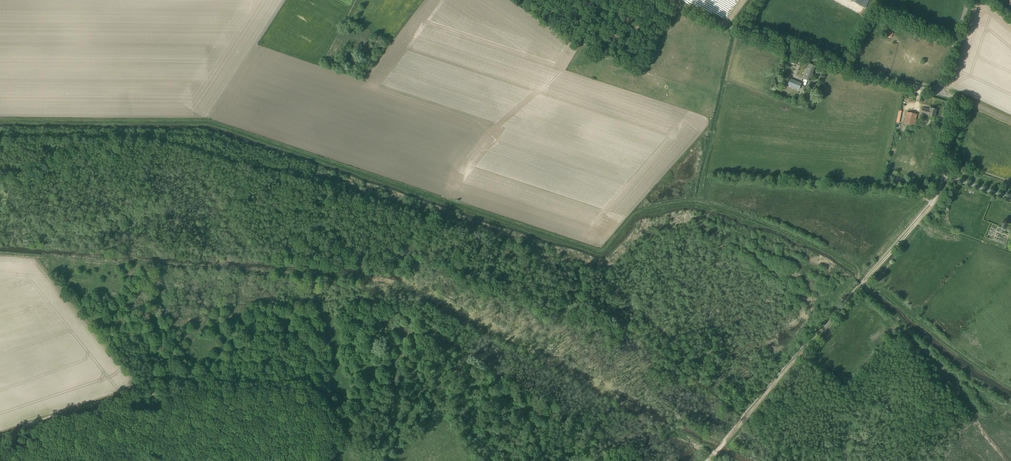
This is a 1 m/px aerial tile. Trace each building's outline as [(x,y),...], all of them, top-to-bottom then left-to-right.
[(1010,8),(1010,0),(1001,0),(1010,8)] [(558,10),(555,3),(547,6),(550,13),(558,10)] [(571,12),(567,16),(574,23),(578,20),(571,12)] [(815,66),(809,64),(803,78),(810,81),(812,77),(810,76),(815,66)] [(799,89),(801,83),(790,79),(788,85),(799,89)] [(921,113),(930,115),(934,117),(936,109),(930,107),(930,109),(922,107),(921,113)] [(914,126),(917,114),(907,112),(904,124),(914,126)]
